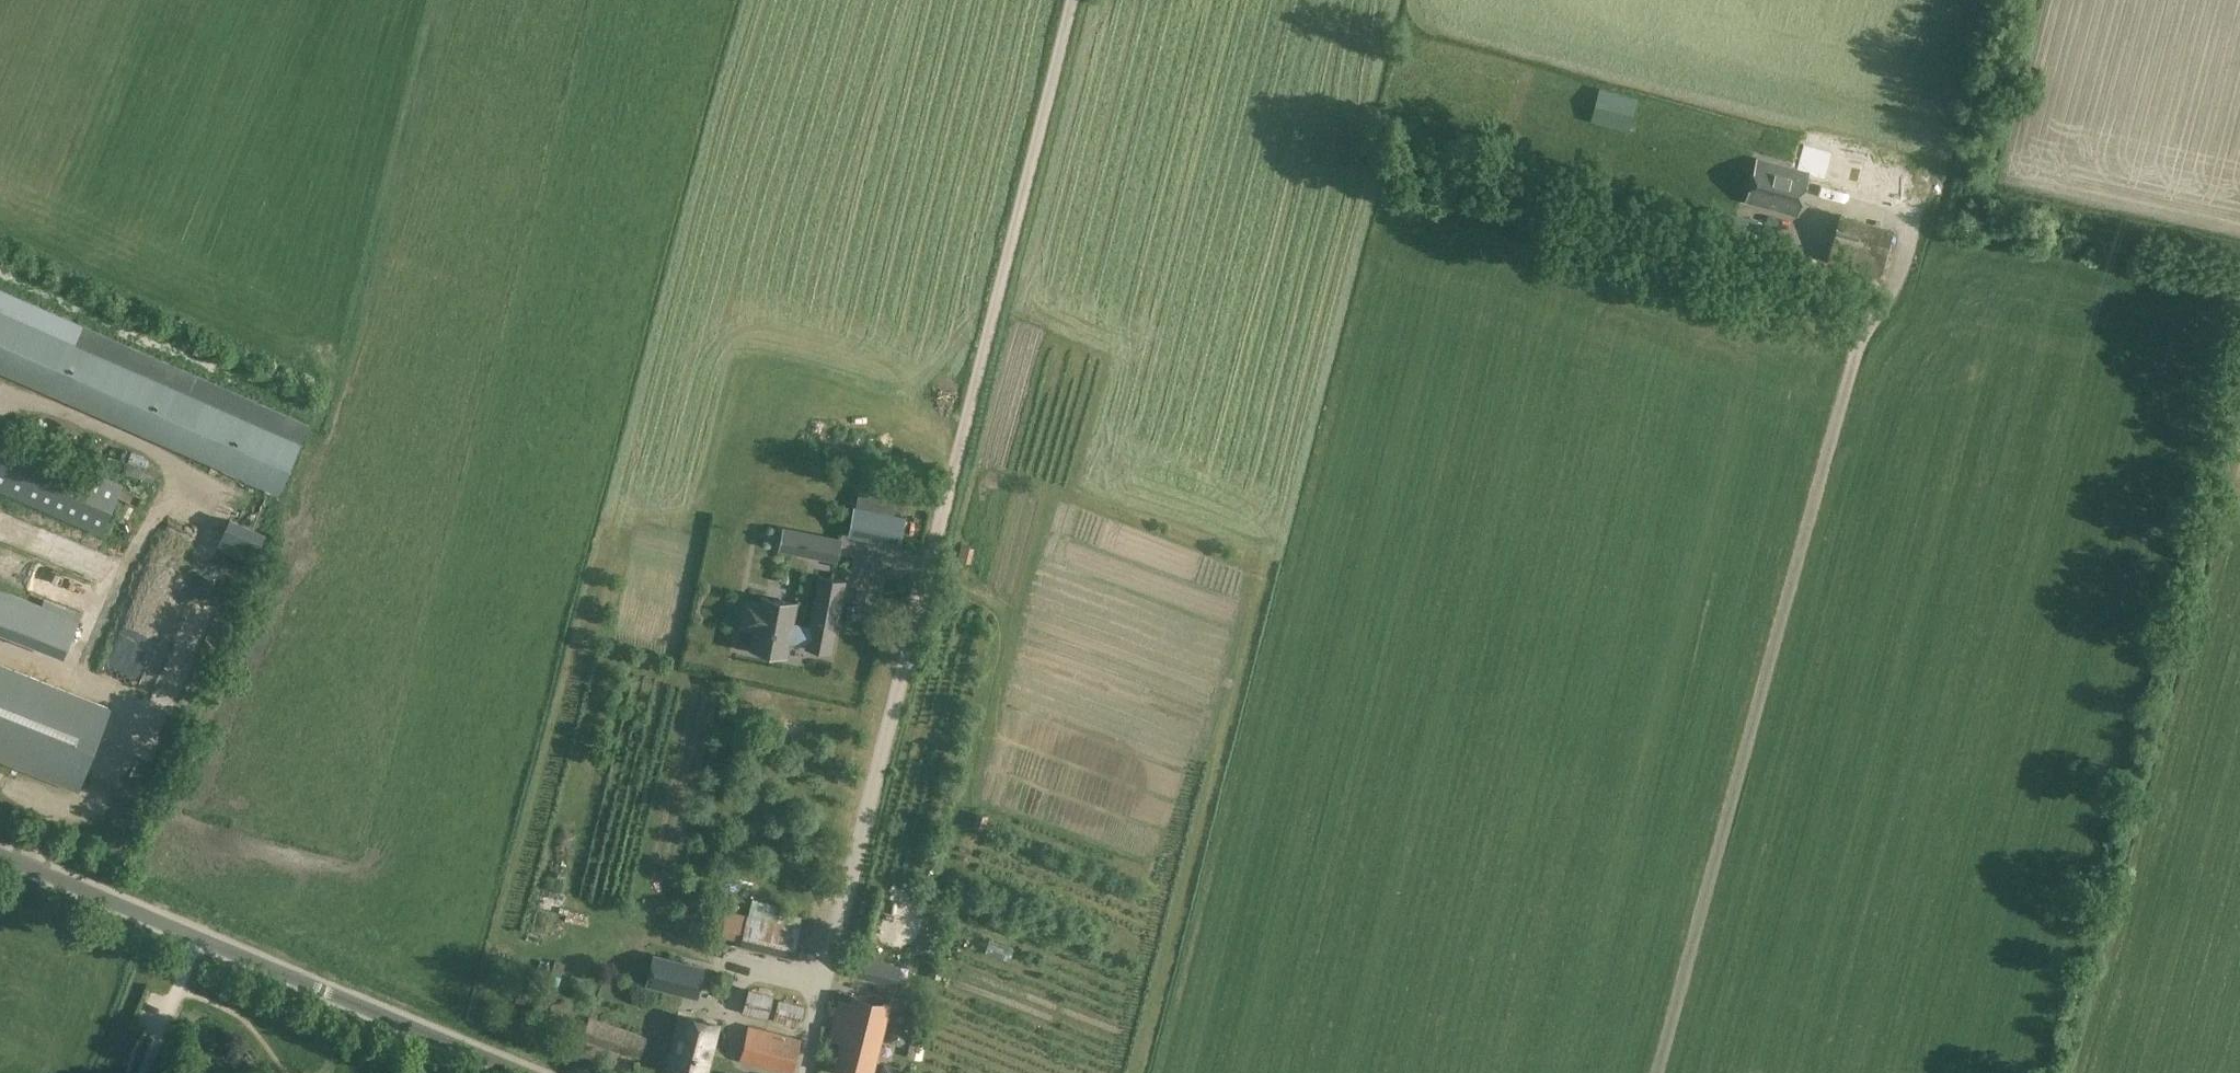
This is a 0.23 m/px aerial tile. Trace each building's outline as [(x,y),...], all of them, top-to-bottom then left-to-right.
[(1599,87),(1597,96),(1590,122),(1629,133),(1639,99),(1599,87)] [(1808,173),(1758,160),(1746,202),(1796,216),(1808,173)] [(1839,212),(1826,260),(1844,265),(1857,217),(1839,212)] [(1737,214),(1733,229),(1754,235),(1758,220),(1737,214)] [(277,494),(309,422),(0,286),(0,371),(277,494)] [(0,463),(0,489),(100,532),(122,480),(13,433),(0,463)] [(199,537),(215,544),(232,507),(217,500),(199,537)] [(905,515),(854,505),(848,536),(900,546),(905,515)] [(225,541),(245,541),(245,520),(225,520),(225,541)] [(161,530),(157,542),(183,550),(187,538),(161,530)] [(806,530),(802,552),(833,558),(837,536),(806,530)] [(961,540),(957,551),(976,558),(980,546),(961,540)] [(870,598),(900,598),(902,556),(871,555),(870,598)] [(748,612),(745,627),(756,629),(752,649),(787,655),(789,641),(806,644),(806,648),(832,653),(846,580),(820,575),(810,626),(793,623),(796,603),(762,597),(761,603),(761,604),(750,602),(748,612)] [(54,648),(57,639),(67,642),(76,610),(0,588),(0,632),(54,648)] [(123,611),(111,666),(135,671),(147,616),(123,611)] [(1192,660),(1213,662),(1213,652),(1193,650),(1192,660)] [(79,792),(112,705),(0,662),(0,761),(79,792)] [(738,940),(748,909),(729,903),(720,935),(738,940)] [(758,913),(754,933),(793,941),(797,921),(758,913)] [(654,953),(645,985),(698,998),(706,966),(654,953)] [(879,959),(855,953),(850,972),(866,976),(874,978),(875,977),(892,982),(897,964),(879,959)] [(756,981),(745,1001),(790,1023),(800,1003),(756,981)] [(828,1038),(840,1041),(833,1070),(846,1072),(874,1072),(892,1004),(852,993),(850,1002),(838,999),(828,1038)] [(584,1038),(638,1058),(648,1029),(638,1026),(636,1033),(592,1017),(584,1038)] [(668,1068),(689,1072),(705,1072),(716,1025),(681,1017),(668,1068)] [(801,1037),(749,1024),(739,1061),(787,1072),(792,1072),(801,1037)]
